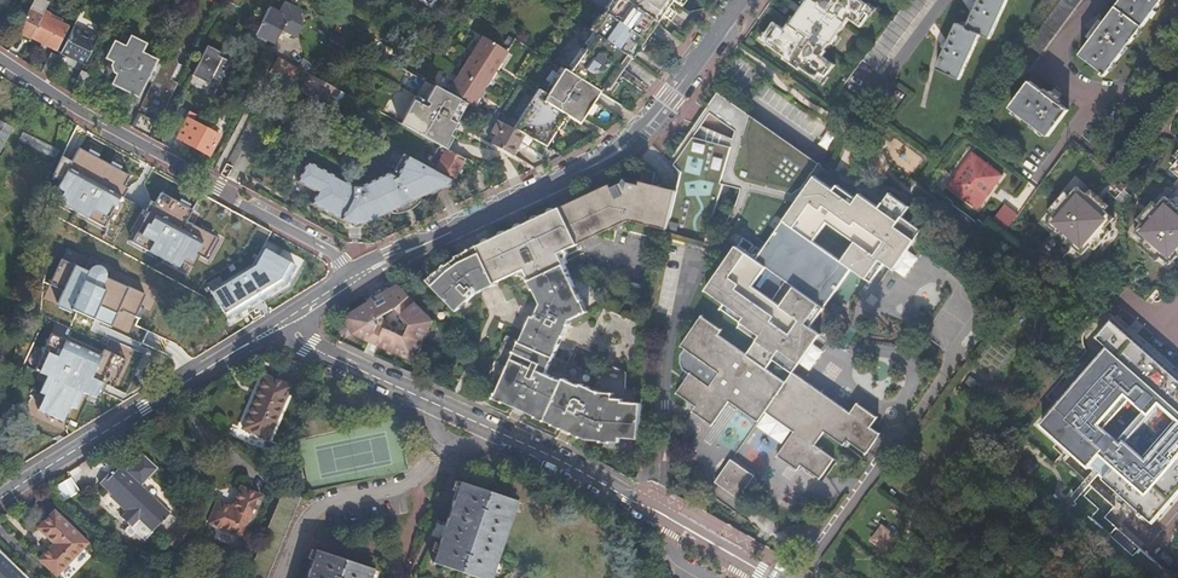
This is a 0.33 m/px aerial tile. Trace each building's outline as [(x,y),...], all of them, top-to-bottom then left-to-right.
[(40,18),(46,21),(57,0),(49,0),(47,6),(41,16),(40,18)] [(313,5),(303,0),(299,8),(308,13),(313,5)] [(597,36),(630,59),(638,48),(637,47),(642,40),(647,43),(642,51),(643,51),(647,54),(655,41),(654,40),(651,38),(659,26),(656,24),(623,0),(612,0),(590,31),(592,32),(597,36)] [(656,24),(662,17),(667,10),(673,2),(676,4),(680,0),(623,0),(656,24)] [(788,27),(787,26),(783,31),(772,24),(763,36),(768,40),(765,45),(782,58),(781,60),(797,71),(798,69),(813,80),(819,73),(824,76),(833,64),(821,56),(824,51),(823,50),(827,44),(829,45),(847,18),(859,27),(868,14),(862,10),(866,5),(860,0),(807,0),(788,27)] [(902,5),(861,61),(874,70),(927,0),(906,0),(902,5)] [(932,66),(958,78),(979,34),(989,38),(1007,0),(976,0),(964,27),(953,22),(932,66)] [(1059,1),(1073,11),(1081,0),(1059,0),(1059,1)] [(1097,28),(1127,50),(1163,1),(1161,0),(1122,0),(1104,27),(1100,24),(1097,28)] [(32,1),(28,9),(33,12),(37,3),(32,1)] [(1073,11),(1059,1),(1039,27),(1054,38),(1073,11)] [(36,13),(41,16),(47,6),(43,4),(41,10),(38,8),(36,13)] [(28,9),(18,29),(32,36),(40,18),(41,16),(36,13),(33,12),(28,9)] [(266,9),(254,34),(273,45),(286,20),(266,9)] [(675,16),(667,10),(662,17),(669,23),(675,16)] [(40,18),(32,36),(57,49),(71,20),(61,15),(56,26),(46,21),(40,18)] [(273,45),(275,46),(289,21),(286,20),(273,45)] [(73,26),(61,51),(85,62),(97,38),(90,34),(92,31),(84,28),(82,31),(73,26)] [(654,40),(662,28),(659,26),(651,38),(654,40)] [(1054,38),(1039,27),(1019,54),(1034,64),(1054,38)] [(1127,50),(1097,28),(1093,34),(1096,36),(1083,55),(1108,74),(1127,50)] [(18,29),(16,33),(30,40),(32,36),(18,29)] [(587,49),(597,36),(592,32),(582,46),(587,49)] [(603,94),(604,95),(614,81),(630,59),(597,36),(587,49),(582,46),(579,51),(584,54),(573,70),(570,74),(603,94)] [(144,79),(151,83),(166,53),(159,50),(155,59),(141,52),(145,44),(130,37),(124,48),(113,44),(106,58),(114,62),(113,63),(112,65),(113,71),(116,73),(112,82),(136,95),(144,79)] [(487,40),(466,72),(490,84),(492,82),(497,75),(499,72),(503,66),(510,56),(487,40)] [(638,48),(642,51),(647,43),(642,40),(637,47),(638,48)] [(638,48),(630,59),(635,63),(643,51),(642,51),(638,48)] [(61,51),(60,53),(84,65),(85,62),(61,51)] [(584,54),(579,51),(568,66),(573,70),(584,54)] [(44,69),(51,72),(59,56),(53,53),(51,54),(44,69)] [(1034,64),(1019,54),(1013,62),(1028,72),(1034,64)] [(284,74),(290,64),(277,57),(272,67),(284,74)] [(635,63),(630,59),(614,81),(619,84),(635,63)] [(558,87),(568,72),(565,70),(555,85),(558,87)] [(88,75),(81,71),(73,87),(80,91),(88,75)] [(467,106),(473,109),(475,107),(479,100),(490,84),(466,72),(449,96),(467,106)] [(538,98),(532,106),(564,122),(565,120),(557,116),(561,109),(565,111),(576,91),(597,102),(603,94),(570,74),(568,72),(558,87),(556,90),(551,98),(547,104),(538,98)] [(332,87),(311,75),(302,91),(329,106),(337,90),(332,87)] [(604,95),(614,101),(624,87),(619,84),(614,81),(604,95)] [(1031,82),(1021,95),(1060,123),(1070,110),(1060,104),(1062,101),(1052,93),(1050,96),(1031,82)] [(439,146),(444,149),(449,139),(449,140),(450,138),(449,137),(467,106),(449,96),(433,87),(430,92),(423,103),(421,102),(415,98),(400,125),(439,146)] [(547,96),(551,98),(556,90),(553,87),(547,96)] [(423,103),(430,92),(428,91),(421,102),(423,103)] [(557,116),(565,120),(567,118),(571,112),(580,118),(585,121),(597,102),(576,91),(565,111),(561,109),(557,116)] [(542,92),(538,98),(547,104),(551,98),(547,96),(542,92)] [(1060,123),(1021,95),(1011,109),(1050,137),(1060,123)] [(222,99),(218,106),(233,114),(237,106),(222,99)] [(680,169),(677,178),(676,184),(674,190),(672,198),(669,209),(666,223),(665,228),(664,233),(703,241),(716,180),(734,184),(733,196),(730,208),(724,219),(765,247),(754,263),(736,250),(705,295),(723,308),(720,312),(740,327),(737,331),(757,345),(748,358),(711,332),(714,328),(698,316),(677,347),(696,360),(674,394),(694,408),(691,412),(711,425),(728,400),(757,420),(763,412),(792,431),(774,456),(794,470),(797,466),(818,480),(846,441),(865,455),(879,435),(869,428),(877,418),(856,404),(849,414),(793,374),(819,336),(813,332),(854,271),(874,285),(887,265),(897,272),(924,231),(905,218),(912,208),(890,194),(881,208),(861,194),(857,200),(838,187),(834,193),(812,179),(802,195),(797,192),(813,169),(715,99),(690,134),(686,148),(680,169)] [(564,122),(532,106),(514,131),(524,137),(546,149),(557,133),(564,122)] [(191,123),(195,115),(188,111),(175,139),(207,155),(217,136),(191,123)] [(571,112),(567,118),(571,121),(577,124),(580,118),(571,112)] [(150,138),(158,121),(148,116),(140,133),(150,138)] [(580,118),(577,124),(581,127),(585,121),(580,118)] [(569,125),(564,122),(557,133),(558,133),(559,134),(560,134),(561,134),(562,133),(563,133),(569,125)] [(493,145),(514,157),(519,147),(524,137),(514,131),(511,130),(499,124),(496,129),(493,135),(497,137),(493,145)] [(690,134),(666,168),(677,178),(680,169),(686,148),(690,134)] [(449,139),(444,149),(448,151),(454,140),(450,138),(449,140),(449,139)] [(341,161),(300,140),(277,186),(340,218),(343,219),(343,215),(354,216),(354,220),(358,220),(361,219),(376,213),(384,210),(385,211),(394,210),(405,207),(417,201),(421,197),(420,194),(429,190),(449,182),(450,179),(428,167),(405,155),(394,175),(390,177),(386,171),(354,181),(345,181),(334,175),(341,161)] [(439,146),(428,167),(450,179),(452,181),(464,160),(448,151),(444,149),(439,146)] [(514,157),(517,158),(522,149),(519,147),(514,157)] [(133,174),(80,148),(73,163),(62,158),(48,187),(61,194),(55,207),(105,231),(133,174)] [(554,153),(547,149),(543,156),(550,160),(554,153)] [(973,153),(958,172),(989,195),(1004,176),(973,153)] [(443,273),(436,281),(464,307),(480,290),(500,280),(501,278),(527,265),(532,275),(535,274),(543,291),(541,293),(545,301),(539,314),(536,314),(523,339),(527,341),(523,350),(520,349),(500,390),(517,399),(531,406),(548,414),(547,418),(557,423),(558,421),(560,421),(564,423),(576,429),(583,433),(582,435),(590,439),(603,440),(603,437),(603,436),(609,436),(612,439),(612,440),(621,441),(621,436),(639,437),(639,435),(640,407),(641,400),(623,399),(623,397),(614,396),(599,395),(599,390),(584,382),(581,386),(565,377),(563,380),(548,371),(577,316),(587,311),(581,298),(584,295),(564,249),(627,218),(665,228),(666,223),(669,209),(672,198),(674,190),(652,186),(654,176),(641,172),(638,183),(630,182),(629,180),(616,184),(615,186),(611,184),(535,219),(481,245),(483,248),(474,252),(472,249),(461,254),(462,257),(451,262),(450,260),(448,260),(439,270),(443,273)] [(958,172),(947,187),(979,210),(989,195),(958,172)] [(450,185),(452,181),(450,179),(449,182),(429,190),(430,193),(450,185)] [(1128,188),(1123,184),(1119,188),(1123,193),(1128,188)] [(1109,214),(1114,210),(1092,190),(1088,195),(1079,187),(1071,196),(1067,192),(1051,210),(1055,214),(1047,223),(1056,231),(1052,236),(1070,252),(1074,247),(1083,255),(1091,246),(1095,250),(1112,232),(1107,228),(1115,219),(1109,214)] [(201,214),(161,192),(155,203),(150,200),(127,242),(189,276),(198,259),(209,265),(224,238),(196,223),(201,214)] [(1170,201),(1167,198),(1159,207),(1154,203),(1138,221),(1143,225),(1135,234),(1144,242),(1139,246),(1157,262),(1161,258),(1170,266),(1177,257),(1177,192),(1170,201)] [(1003,209),(991,224),(1004,233),(1010,225),(1015,218),(1003,209)] [(377,216),(376,213),(361,219),(363,222),(377,216)] [(1010,225),(1004,233),(1018,244),(1024,235),(1010,225)] [(256,265),(208,290),(227,326),(246,316),(248,320),(268,309),(265,304),(293,289),(306,260),(267,242),(256,265)] [(59,286),(52,300),(57,302),(64,310),(75,315),(77,312),(88,318),(97,322),(105,327),(114,308),(122,312),(132,317),(137,306),(143,295),(106,275),(90,266),(63,252),(49,280),(52,282),(59,286)] [(91,263),(90,266),(106,275),(106,271),(105,266),(102,263),(98,262),(94,263),(91,263)] [(439,270),(432,277),(436,281),(443,273),(439,270)] [(535,274),(532,275),(541,293),(543,291),(535,274)] [(358,335),(373,342),(380,326),(379,316),(385,313),(398,304),(399,305),(412,291),(400,280),(392,286),(371,300),(355,309),(358,335)] [(45,296),(52,300),(59,286),(52,282),(45,296)] [(369,297),(371,300),(392,286),(390,283),(369,297)] [(418,297),(412,291),(399,305),(405,310),(418,297)] [(590,309),(584,295),(581,298),(587,311),(590,309)] [(440,318),(418,297),(405,310),(418,323),(414,333),(412,338),(406,335),(387,328),(381,345),(423,361),(440,318)] [(132,317),(122,312),(119,317),(134,325),(142,309),(137,306),(132,317)] [(380,326),(373,342),(381,345),(387,328),(385,313),(379,316),(380,326)] [(1041,430),(1157,531),(1177,508),(1177,378),(1113,321),(1097,340),(1109,351),(1041,430)] [(100,351),(52,329),(34,369),(50,376),(43,392),(47,394),(40,410),(63,420),(69,406),(75,409),(83,393),(99,401),(106,386),(114,389),(128,358),(102,346),(100,351)] [(519,348),(520,349),(523,350),(527,341),(523,339),(519,348)] [(263,375),(240,427),(264,439),(287,386),(263,375)] [(515,402),(517,399),(500,390),(498,393),(515,402)] [(529,409),(547,418),(548,414),(531,406),(529,409)] [(108,417),(105,413),(103,409),(87,419),(92,427),(108,417)] [(1026,457),(1018,466),(1027,475),(1035,466),(1026,457)] [(732,458),(715,480),(737,497),(754,475),(732,458)] [(110,471),(99,482),(109,493),(107,494),(114,501),(116,498),(128,511),(121,518),(130,529),(126,533),(139,546),(170,517),(142,488),(156,474),(142,460),(129,474),(121,466),(113,473),(110,471)] [(70,476),(51,489),(61,502),(62,503),(80,489),(70,476)] [(431,561),(480,577),(489,577),(515,500),(459,481),(441,531),(431,561)] [(213,502),(204,524),(240,539),(257,496),(236,487),(227,508),(213,502)] [(38,561),(55,577),(88,541),(55,510),(38,527),(54,543),(38,561)] [(175,551),(190,536),(181,528),(166,543),(175,551)] [(886,528),(874,542),(890,554),(901,539),(886,528)] [(372,567),(316,547),(305,577),(368,577),(372,567)] [(3,561),(6,558),(0,552),(0,577),(22,577),(3,561)]
